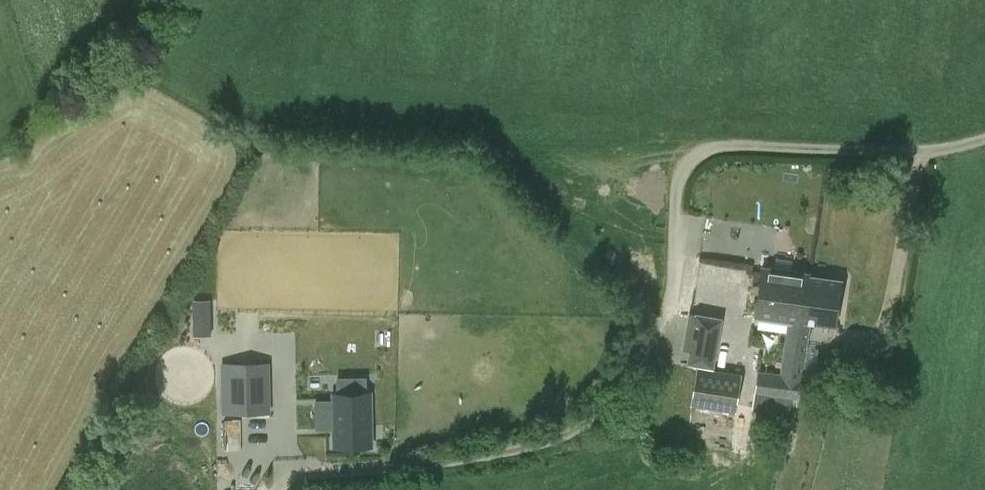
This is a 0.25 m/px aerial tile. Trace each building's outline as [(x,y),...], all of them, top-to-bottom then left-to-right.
[(756,316),(787,320),(781,372),(759,370),(754,409),(789,413),(791,398),(799,399),(802,376),(803,376),(810,322),(836,326),(842,279),(809,275),(810,271),(762,266),(756,316)] [(682,362),(714,367),(722,319),(689,314),(682,362)] [(273,408),(272,364),(223,365),(224,409),(273,408)] [(739,411),(744,374),(698,368),(694,405),(739,411)] [(334,404),(314,405),(314,429),(330,428),(330,426),(334,426),(334,428),(335,445),(369,445),(368,393),(366,393),(336,393),(334,393),(334,399),(334,404)]
